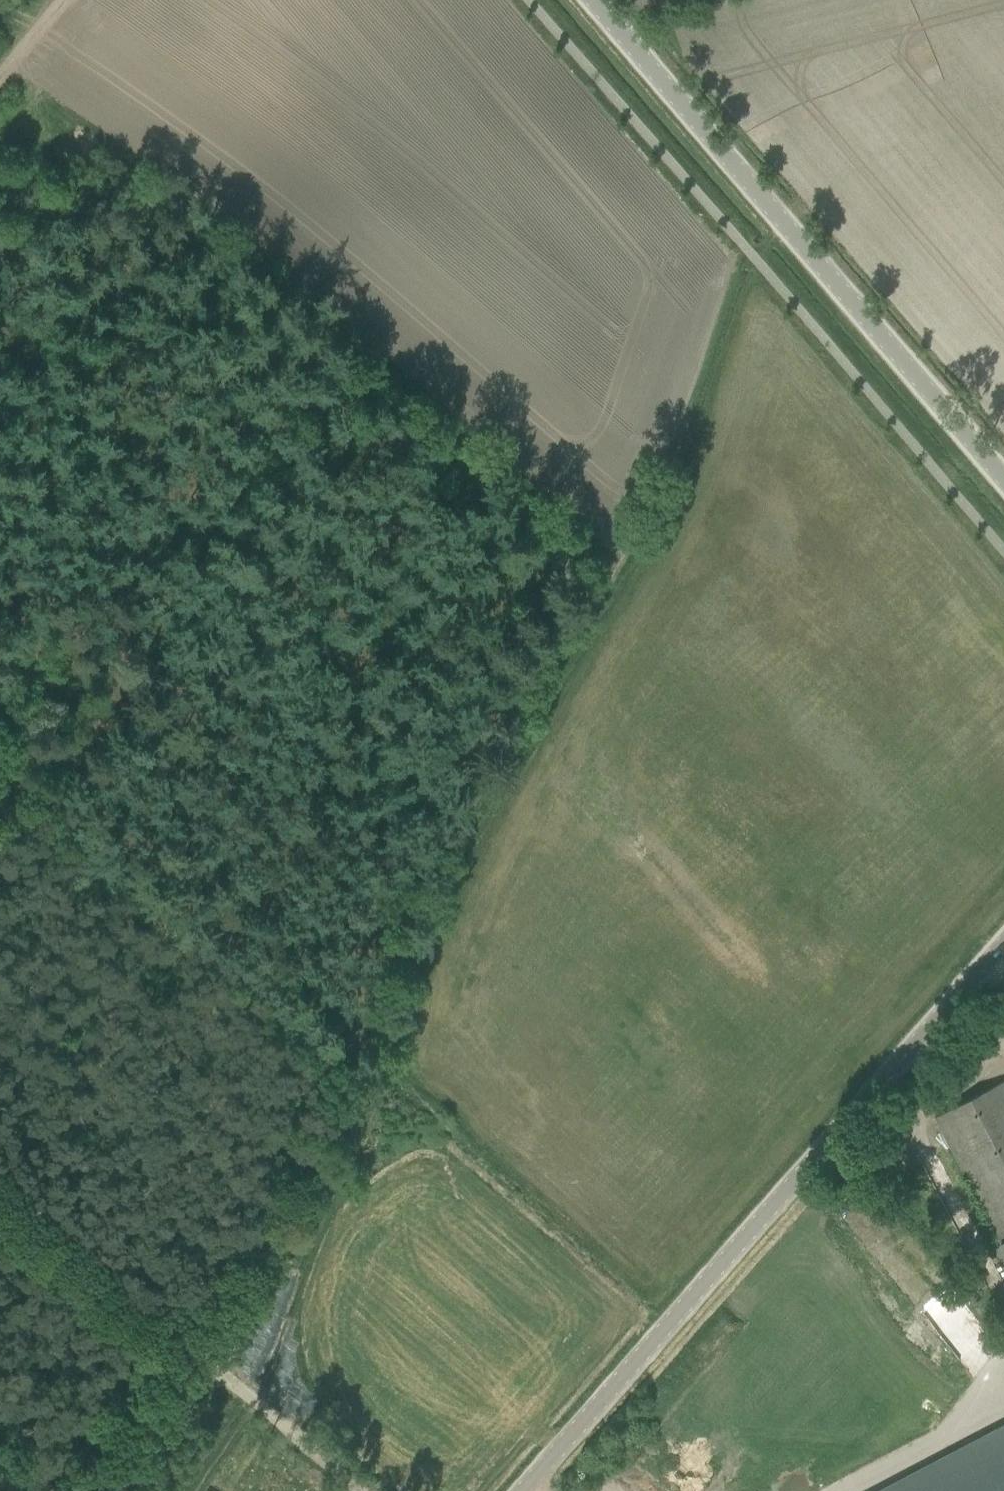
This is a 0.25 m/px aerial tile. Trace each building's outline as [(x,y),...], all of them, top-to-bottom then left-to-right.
[(1003,1241),(1003,1081),(935,1117),(1001,1243),(1003,1241)] [(879,1490),(1003,1490),(1003,1425),(879,1490)]
